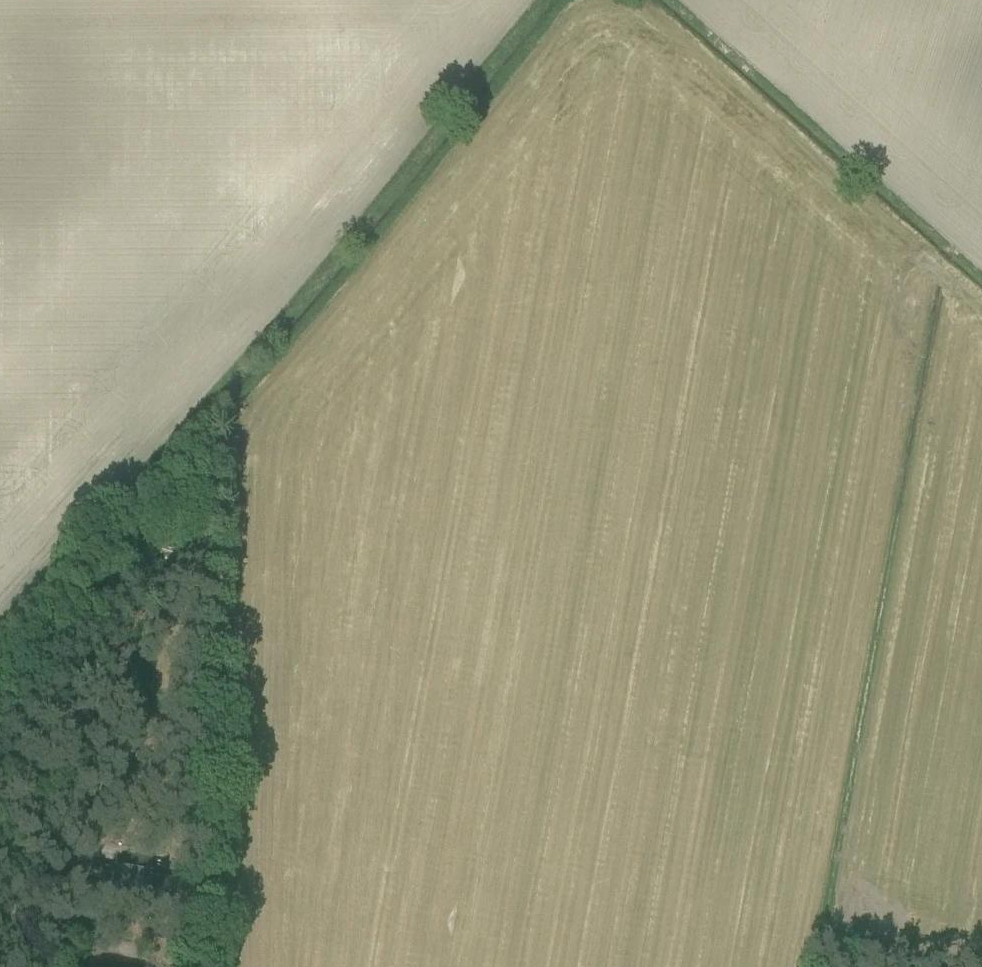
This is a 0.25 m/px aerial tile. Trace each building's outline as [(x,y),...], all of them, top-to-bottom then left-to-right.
[(150,875),(96,866),(92,891),(146,899),(150,875)]
